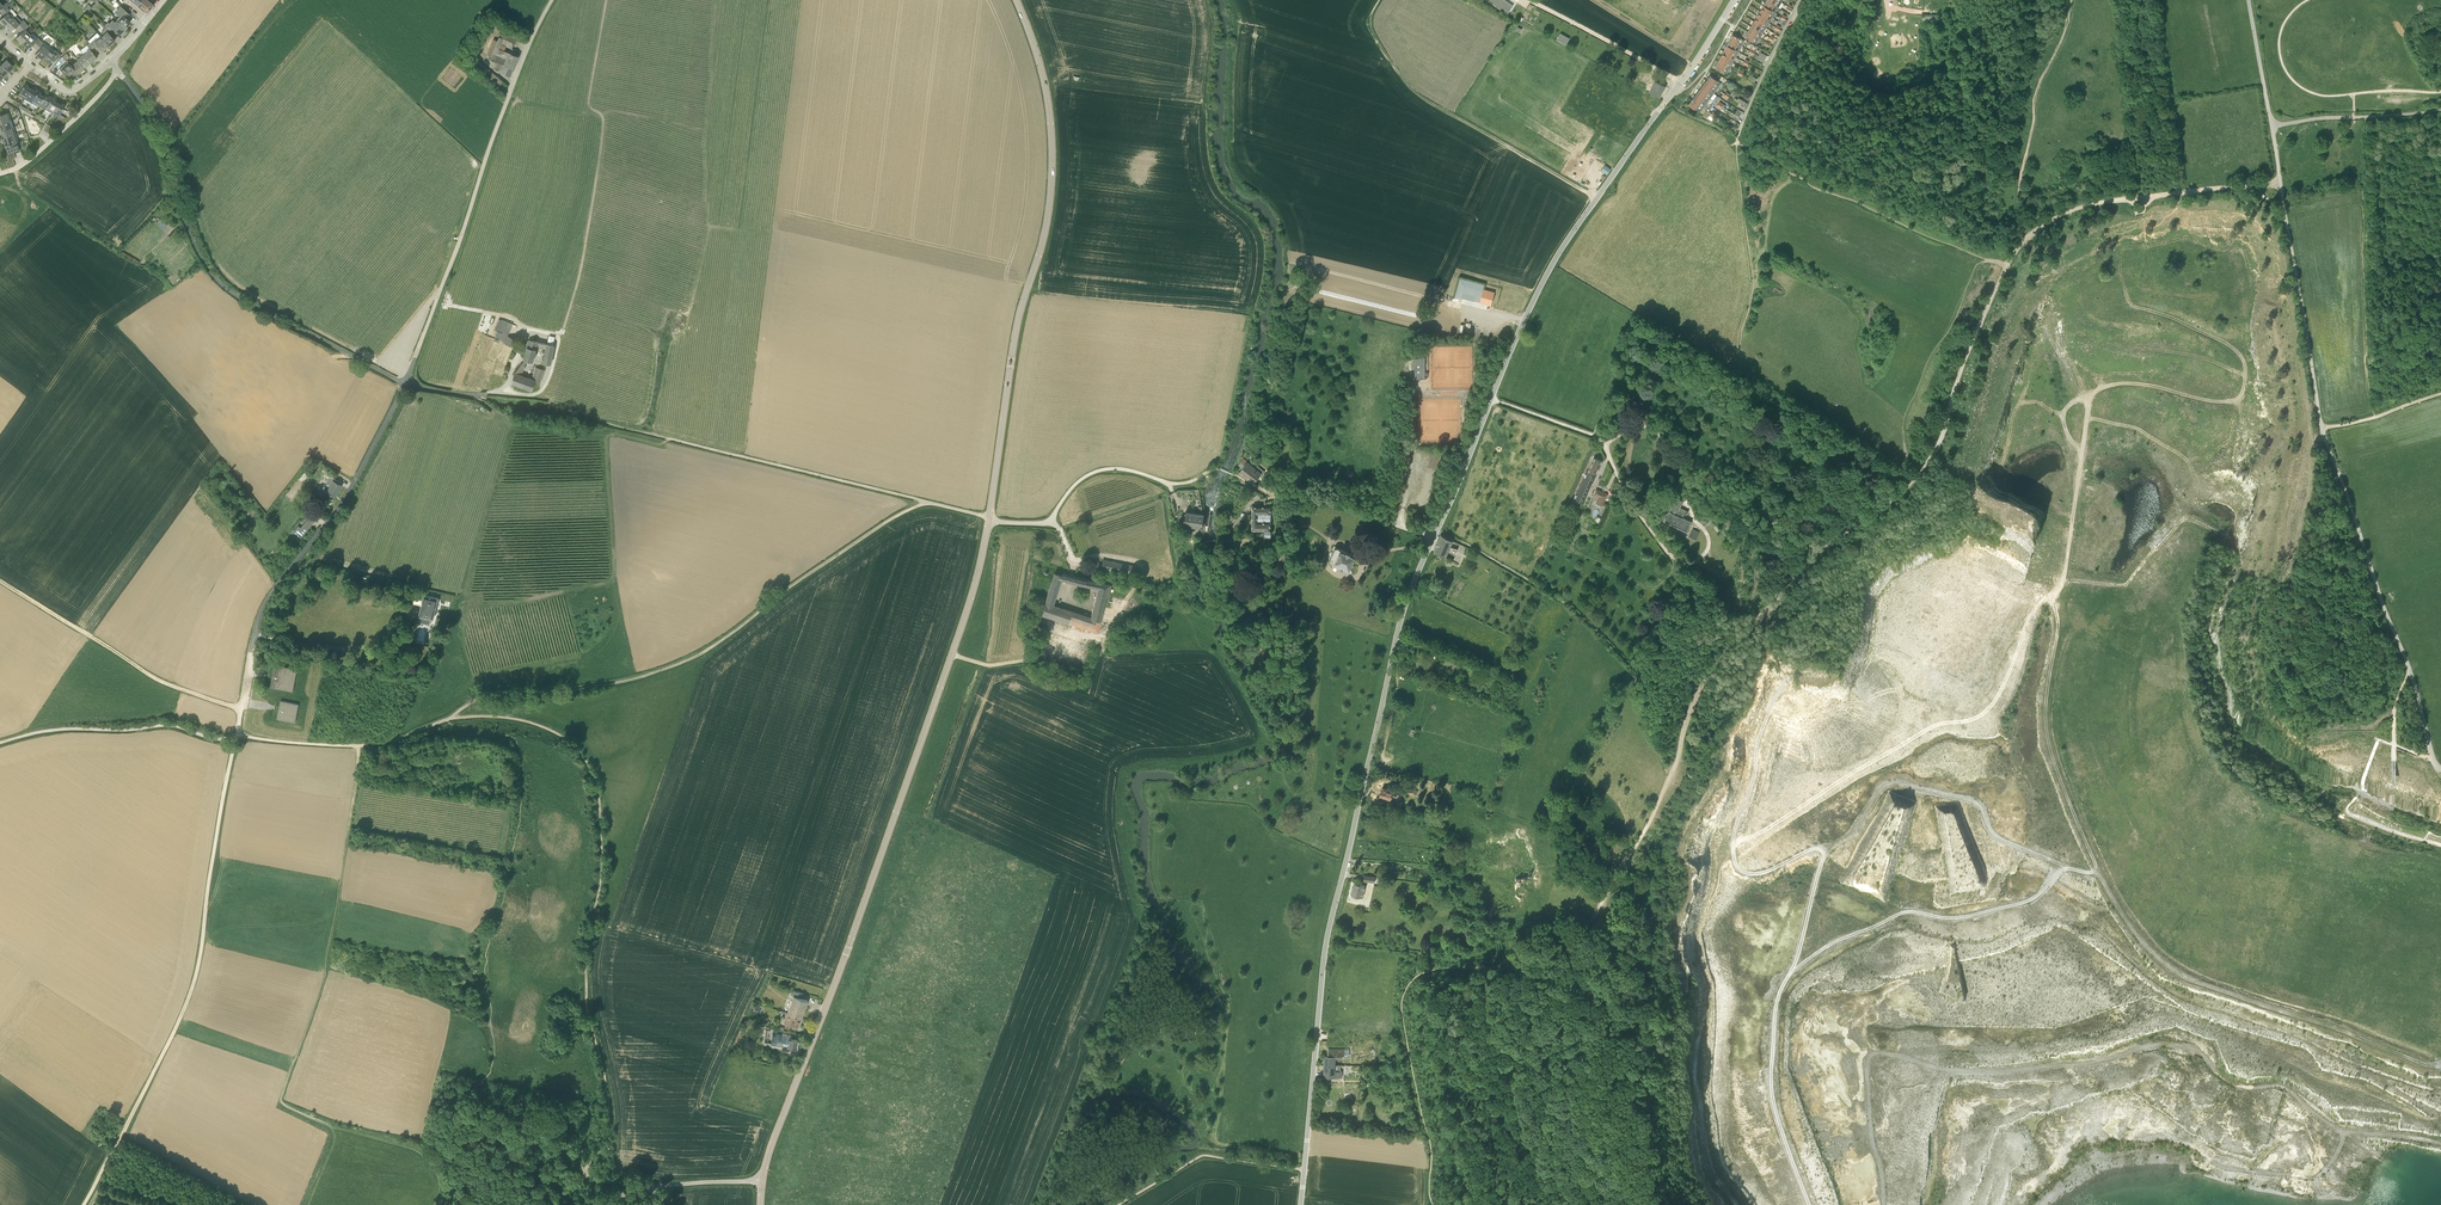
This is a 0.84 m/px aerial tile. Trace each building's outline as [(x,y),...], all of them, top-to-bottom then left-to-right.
[(148,0),(141,0),(137,5),(138,5),(141,8),(145,11),(149,10),(150,9),(154,5),(148,0)] [(1511,7),(1501,0),(1490,0),(1489,1),(1507,13),(1511,7)] [(1775,12),(1779,7),(1767,0),(1764,5),(1775,12)] [(3,11),(9,5),(6,2),(3,5),(0,2),(0,10),(2,12),(3,11)] [(117,19),(126,27),(131,22),(127,18),(130,14),(119,4),(116,7),(118,9),(115,12),(119,16),(117,18),(117,19)] [(6,25),(16,15),(17,14),(9,5),(3,11),(5,14),(0,19),(0,20),(5,25),(6,25)] [(1772,18),(1775,12),(1764,5),(1761,11),(1772,18)] [(1769,23),(1772,18),(1761,11),(1758,16),(1769,23)] [(1937,14),(1923,14),(1922,24),(1937,24),(1937,14)] [(17,25),(20,28),(26,22),(23,20),(22,21),(16,15),(6,25),(12,31),(17,25)] [(1766,28),(1769,23),(1758,16),(1755,21),(1766,28)] [(127,27),(126,27),(117,19),(115,21),(113,19),(109,23),(108,22),(105,25),(107,26),(111,30),(114,28),(123,36),(126,32),(124,30),(127,27)] [(1763,33),(1766,28),(1755,21),(1752,26),(1763,33)] [(23,42),(31,34),(25,29),(28,25),(26,22),(20,28),(19,28),(22,31),(16,37),(22,43),(23,42)] [(518,37),(519,35),(495,25),(491,33),(516,43),(517,40),(518,41),(519,38),(518,37)] [(101,36),(108,45),(109,45),(115,40),(111,35),(113,32),(111,30),(107,26),(102,31),(104,33),(101,36)] [(1760,38),(1763,33),(1752,26),(1748,31),(1760,38)] [(1757,44),(1760,38),(1748,31),(1745,37),(1757,44)] [(33,43),(36,46),(41,40),(38,38),(36,40),(31,34),(23,42),(29,48),(33,43)] [(1566,45),(1569,39),(1560,34),(1557,40),(1566,45)] [(102,51),(108,45),(101,36),(97,38),(94,35),(88,40),(89,42),(90,43),(95,48),(98,46),(102,51)] [(1741,46),(1744,41),(1732,35),(1730,40),(1741,46)] [(43,58),(49,49),(43,45),(44,43),(41,40),(36,46),(39,49),(36,54),(42,59),(43,58)] [(1739,52),(1741,46),(1730,40),(1727,46),(1739,52)] [(84,54),(90,63),(97,57),(93,52),(96,49),(95,48),(90,43),(87,45),(90,48),(86,50),(87,51),(84,54)] [(1724,51),(1736,57),(1739,52),(1727,46),(1724,51)] [(53,58),(56,61),(57,58),(61,55),(58,52),(51,47),(49,49),(43,58),(49,63),(53,58)] [(1721,56),(1733,62),(1736,57),(1724,51),(1721,56)] [(84,68),(90,63),(84,54),(82,52),(75,57),(77,60),(84,68)] [(470,52),(466,57),(499,86),(504,81),(470,52)] [(510,76),(519,56),(515,54),(515,53),(510,52),(504,64),(499,63),(496,70),(510,76)] [(1718,61),(1730,68),(1733,62),(1721,56),(1718,61)] [(1,64),(9,71),(14,66),(7,59),(1,64)] [(71,65),(77,73),(78,74),(84,69),(84,68),(77,60),(71,65)] [(70,78),(77,73),(71,65),(68,61),(64,65),(65,67),(63,68),(70,78)] [(1727,73),(1730,68),(1718,61),(1716,67),(1727,73)] [(9,71),(1,64),(0,65),(0,73),(3,76),(9,71)] [(1644,73),(1651,76),(1653,72),(1646,68),(1644,73)] [(1718,88),(1721,83),(1710,76),(1707,80),(1718,88)] [(1643,88),(1660,97),(1665,87),(1652,79),(1652,80),(1648,78),(1643,88)] [(1714,93),(1718,88),(1707,80),(1703,85),(1714,93)] [(18,95),(25,99),(31,88),(27,86),(28,85),(25,83),(18,95)] [(1710,98),(1714,93),(1703,85),(1700,90),(1710,98)] [(25,99),(31,102),(38,90),(35,89),(35,90),(31,88),(25,99)] [(38,106),(39,105),(44,95),(40,94),(41,92),(38,90),(31,102),(38,106)] [(1707,103),(1710,98),(1700,90),(1696,95),(1707,103)] [(39,105),(45,109),(52,97),(49,95),(48,96),(45,94),(44,95),(39,105)] [(1703,108),(1707,103),(1696,95),(1692,100),(1703,108)] [(45,109),(51,113),(58,102),(54,100),(55,99),(52,97),(45,109)] [(1700,113),(1703,108),(1692,100),(1689,105),(1700,113)] [(58,102),(51,113),(58,117),(60,114),(65,105),(62,103),(61,104),(58,102)] [(11,119),(8,112),(0,115),(0,123),(11,119)] [(13,126),(11,119),(0,123),(0,126),(0,127),(0,131),(13,126)] [(16,134),(13,126),(0,131),(1,134),(3,134),(4,138),(16,134)] [(5,145),(18,141),(16,134),(4,138),(5,142),(4,142),(5,145)] [(6,148),(7,153),(13,151),(20,148),(18,141),(5,145),(6,148)] [(1479,302),(1484,284),(1460,278),(1454,298),(1461,299),(1461,297),(1479,302)] [(1483,289),(1480,302),(1491,305),(1494,292),(1483,289)] [(494,337),(494,338),(504,342),(504,343),(513,347),(516,340),(507,336),(512,324),(501,319),(496,332),(494,337)] [(487,370),(492,372),(503,376),(509,356),(513,347),(504,343),(504,342),(494,338),(494,337),(486,334),(466,382),(479,388),(487,370)] [(524,366),(528,360),(533,361),(537,347),(545,348),(546,349),(544,363),(550,364),(554,345),(528,340),(524,358),(525,359),(521,364),(514,373),(511,383),(532,390),(535,380),(541,382),(545,370),(535,367),(531,378),(521,374),(526,367),(524,366)] [(1415,379),(1425,379),(1425,357),(1414,357),(1415,379)] [(1594,457),(1588,471),(1586,470),(1574,497),(1584,502),(1586,497),(1592,482),(1593,482),(1596,475),(1602,461),(1594,457)] [(1251,481),(1254,483),(1260,475),(1262,476),(1263,475),(1265,472),(1257,466),(1255,468),(1243,459),(1238,465),(1242,469),(1239,472),(1251,481)] [(327,491),(335,495),(341,485),(336,482),(337,479),(329,475),(322,489),(327,491)] [(1608,500),(1605,499),(1607,494),(1602,491),(1596,489),(1594,494),(1599,497),(1597,500),(1606,504),(1608,500)] [(1691,521),(1682,517),(1684,513),(1687,514),(1688,511),(1680,507),(1683,501),(1675,497),(1674,499),(1670,502),(1671,506),(1668,511),(1665,514),(1665,518),(1664,520),(1686,531),(1691,521)] [(1270,506),(1265,506),(1252,506),(1253,530),(1265,530),(1265,536),(1271,536),(1271,530),(1270,530),(1271,522),(1270,522),(1270,515),(1270,506)] [(1203,527),(1205,514),(1186,511),(1184,523),(1185,525),(1203,527)] [(1705,526),(1708,523),(1700,515),(1698,517),(1697,518),(1705,526)] [(310,517),(301,528),(299,526),(294,532),(301,538),(315,522),(310,517)] [(1697,539),(1701,527),(1694,525),(1690,536),(1697,539)] [(1434,551),(1446,557),(1453,540),(1441,534),(1434,551)] [(1553,540),(1550,547),(1559,550),(1562,543),(1553,540)] [(1453,561),(1459,564),(1466,547),(1460,544),(1458,549),(1455,556),(1453,561)] [(1329,562),(1349,571),(1356,555),(1335,546),(1329,562)] [(1261,561),(1275,562),(1276,554),(1262,553),(1261,561)] [(1100,569),(1133,576),(1135,566),(1102,559),(1101,566),(1098,566),(1099,563),(1093,562),(1091,568),(1098,569),(1100,569)] [(1115,588),(1115,586),(1111,585),(1111,584),(1101,582),(1075,576),(1074,576),(1070,575),(1069,575),(1062,573),(1062,575),(1054,573),(1045,602),(1041,614),(1053,619),(1054,619),(1094,632),(1096,633),(1098,633),(1101,621),(1100,621),(1104,607),(1110,609),(1113,596),(1115,588)] [(423,595),(418,615),(433,619),(438,598),(428,595),(428,593),(416,591),(417,586),(410,584),(408,592),(415,594),(416,593),(423,595)] [(270,687),(293,692),(297,669),(274,664),(270,687)] [(299,704),(281,700),(277,718),(283,720),(295,722),(299,704)] [(1407,737),(1415,740),(1419,730),(1411,726),(1407,737)] [(1380,795),(1390,798),(1396,800),(1399,801),(1400,798),(1398,798),(1399,795),(1397,794),(1397,796),(1391,794),(1392,791),(1382,788),(1380,795)] [(1352,895),(1363,897),(1366,885),(1354,883),(1352,895)] [(787,1013),(798,1017),(801,1018),(808,1000),(793,995),(787,1013)] [(798,1029),(798,1027),(799,1023),(796,1022),(798,1017),(787,1013),(785,1018),(782,1017),(780,1022),(786,1024),(786,1023),(795,1026),(794,1028),(798,1029)] [(786,1046),(797,1048),(798,1039),(796,1039),(796,1033),(788,1032),(788,1037),(776,1036),(775,1043),(787,1045),(786,1046)] [(1324,1065),(1335,1065),(1335,1060),(1340,1060),(1340,1052),(1327,1051),(1327,1048),(1325,1048),(1325,1051),(1324,1065)] [(1324,1065),(1324,1077),(1342,1077),(1342,1071),(1340,1071),(1340,1065),(1335,1065),(1324,1065)]
